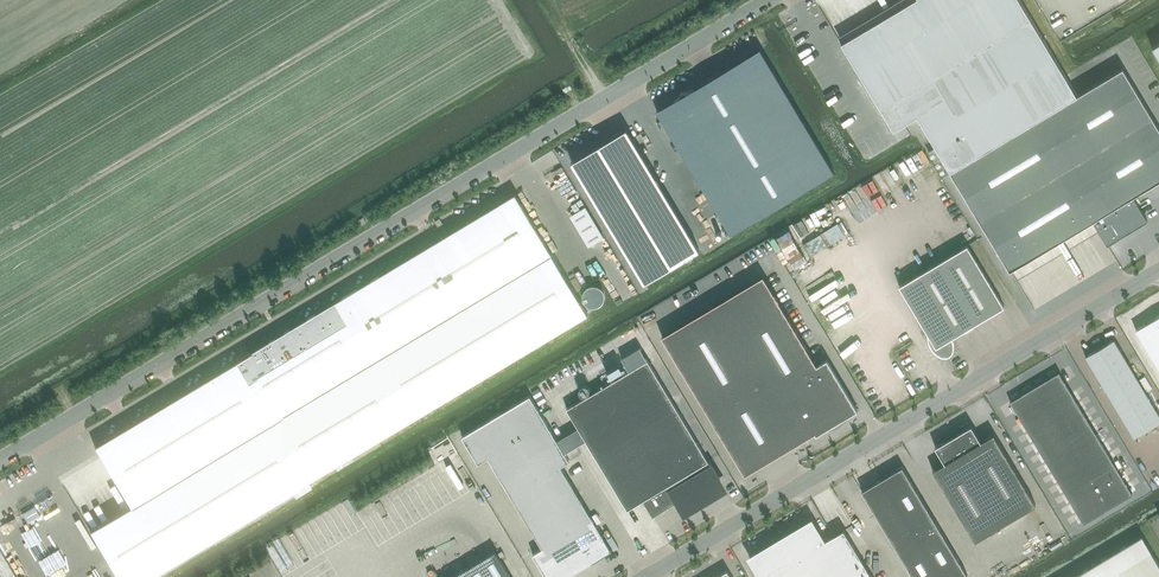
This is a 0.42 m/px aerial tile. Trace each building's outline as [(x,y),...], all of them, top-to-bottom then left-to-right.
[(841,42),(894,130),(918,116),(951,172),(1078,95),(1021,0),(912,0),(841,42)] [(656,110),(730,233),(834,171),(760,48),(656,110)] [(951,172),(1010,270),(1093,220),(1107,244),(1148,220),(1133,196),(1158,180),(1158,128),(1123,68),(1078,95),(951,172)] [(606,140),(551,173),(624,295),(679,262),(606,140)] [(89,529),(118,576),(148,576),(588,314),(516,193),(95,444),(131,504),(89,529)] [(951,340),(950,338),(1004,306),(967,245),(899,285),(928,332),(928,336),(928,338),(929,341),(930,343),(931,345),(933,348),(934,350),(936,351),(938,353),(941,354),(943,355),(946,355),(948,355),(950,354),(951,353),(952,350),(952,348),(952,345),(951,343),(951,340)] [(858,409),(827,358),(817,364),(763,275),(662,336),(667,344),(745,474),(815,432),(816,434),(858,409)] [(1138,325),(1158,360),(1158,313),(1138,325)] [(1134,437),(1158,422),(1158,415),(1114,339),(1085,356),(1134,437)] [(648,360),(567,408),(628,509),(668,485),(681,505),(721,481),(648,360)] [(1059,372),(1010,401),(1084,523),(1133,493),(1059,372)] [(612,550),(562,465),(570,460),(530,394),(462,435),(478,463),(488,457),(542,547),(533,553),(547,576),(567,576),(612,550)] [(971,425),(935,446),(940,455),(945,462),(932,470),(975,541),(1036,504),(993,433),(981,441),(977,433),(976,433),(971,425)] [(862,490),(914,576),(966,576),(968,576),(902,466),(862,490)] [(745,491),(758,483),(755,479),(743,486),(745,491)] [(843,530),(826,540),(812,517),(747,556),(760,576),(872,576),(843,530)] [(1142,536),(1074,576),(1158,576),(1158,565),(1142,536)] [(640,540),(640,550),(661,550),(661,540),(640,540)] [(495,550),(450,576),(511,576),(495,550)]
